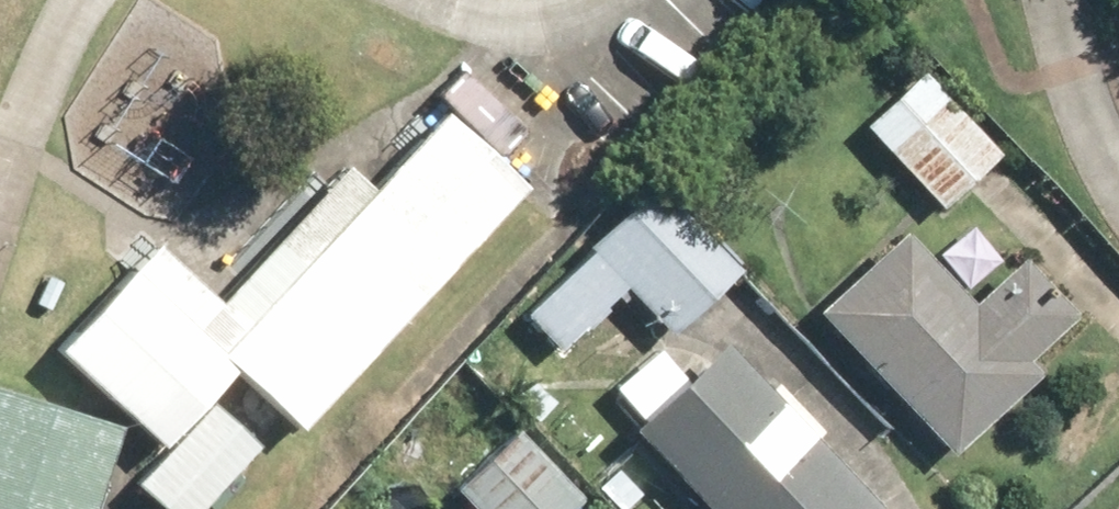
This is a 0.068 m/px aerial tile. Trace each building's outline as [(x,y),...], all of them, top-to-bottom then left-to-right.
[(926,88),(878,129),(943,203),(991,162),(926,88)] [(231,351),(310,425),(526,197),(447,123),(231,351)] [(560,344),(623,286),(670,330),(732,266),(690,226),(660,194),(658,196),(657,195),(645,207),(530,311),(560,344)] [(904,224),(816,310),(954,449),(1044,360),(1032,348),(1071,309),(1018,256),(977,297),(904,224)] [(241,362),(135,263),(60,342),(166,441),(241,362)] [(643,437),(710,508),(868,508),(872,505),(733,355),(643,437)] [(0,374),(0,508),(90,508),(122,415),(0,374)] [(483,508),(570,508),(576,504),(520,439),(464,487),(483,508)]
